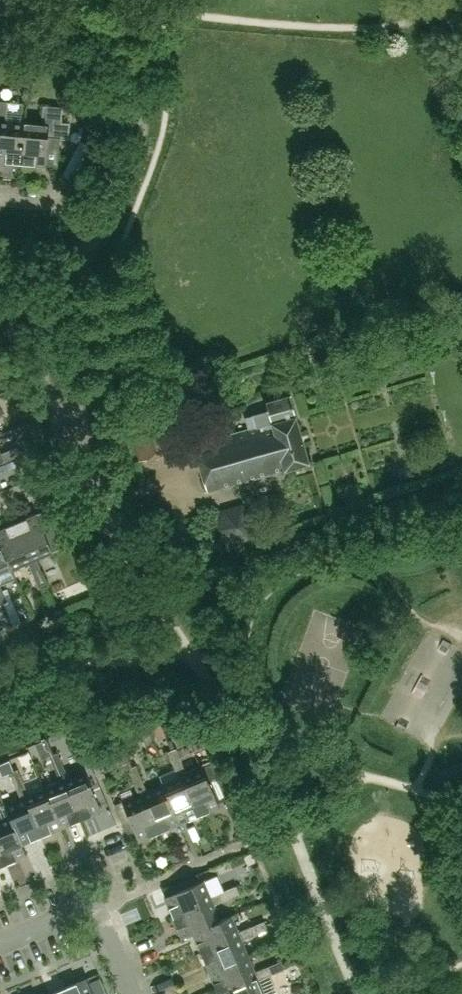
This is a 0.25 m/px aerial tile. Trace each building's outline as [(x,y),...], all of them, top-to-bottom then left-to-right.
[(23,122),(5,121),(7,102),(0,101),(0,160),(20,162),(23,122)] [(23,122),(20,162),(57,165),(60,138),(68,138),(70,122),(61,121),(62,107),(43,105),(41,124),(23,122)] [(88,147),(77,141),(61,172),(72,177),(88,147)] [(309,462),(304,442),(290,395),(266,402),(269,410),(246,418),(249,429),(194,445),(208,492),(309,462)] [(180,449),(166,398),(125,409),(140,460),(180,449)] [(17,446),(0,453),(0,474),(24,464),(17,446)] [(76,541),(60,503),(16,522),(32,560),(36,558),(76,541)] [(242,504),(222,509),(218,530),(233,543),(252,538),(257,518),(242,504)] [(16,522),(0,528),(0,540),(12,568),(28,561),(32,560),(16,522)] [(0,540),(0,573),(12,568),(0,540)] [(42,571),(36,558),(32,560),(28,561),(34,574),(42,571)] [(47,585),(42,571),(34,574),(39,588),(47,585)] [(181,762),(175,749),(167,752),(173,766),(181,762)] [(62,766),(57,753),(49,756),(54,770),(62,766)] [(224,799),(227,798),(211,761),(209,762),(202,765),(200,760),(199,761),(203,769),(186,776),(183,777),(199,815),(219,807),(217,802),(224,799)] [(186,776),(181,762),(173,766),(178,779),(183,777),(186,776)] [(101,811),(81,765),(80,765),(83,773),(68,780),(64,781),(80,820),(101,811)] [(141,779),(136,765),(128,769),(133,782),(141,779)] [(68,780),(62,766),(54,770),(60,783),(64,781),(68,780)] [(22,783),(16,769),(9,773),(14,786),(22,783)] [(183,777),(178,779),(163,785),(179,823),(199,815),(183,777)] [(147,792),(141,779),(133,782),(139,796),(143,794),(147,792)] [(64,781),(60,783),(44,790),(60,828),(80,820),(64,781)] [(28,797),(22,783),(14,786),(20,800),(24,798),(28,797)] [(163,785),(147,792),(143,794),(159,832),(179,823),(163,785)] [(44,790),(28,797),(24,798),(40,836),(60,828),(44,790)] [(143,794),(139,796),(124,802),(120,794),(119,794),(138,840),(159,832),(143,794)] [(24,798),(20,800),(5,806),(2,798),(1,798),(9,818),(20,845),(21,845),(40,836),(24,798)] [(0,821),(0,852),(5,864),(25,855),(21,845),(20,845),(9,818),(0,821)] [(212,900),(210,896),(203,881),(212,877),(211,876),(164,896),(173,916),(212,900)] [(240,893),(236,885),(223,891),(226,899),(240,893)] [(226,899),(223,891),(210,896),(212,900),(213,904),(226,899)] [(220,919),(213,904),(212,900),(173,916),(182,937),(193,932),(192,932),(231,916),(239,913),(238,912),(220,919)] [(238,932),(231,916),(192,932),(193,932),(201,952),(239,936),(238,932)] [(268,929),(264,921),(251,927),(254,934),(268,929)] [(254,934),(251,927),(238,932),(239,936),(241,940),(254,934)] [(248,956),(241,940),(239,936),(201,952),(209,972),(248,956)] [(256,976),(254,972),(248,956),(209,972),(218,992),(256,976)] [(284,969),(281,960),(268,966),(271,974),(284,969)] [(258,980),(271,974),(268,966),(254,972),(256,976),(258,980)] [(87,981),(93,993),(106,993),(99,976),(99,977),(87,981)] [(258,980),(256,976),(218,992),(218,993),(264,993),(258,980)] [(86,979),(66,987),(69,993),(93,993),(87,981),(86,979)]
